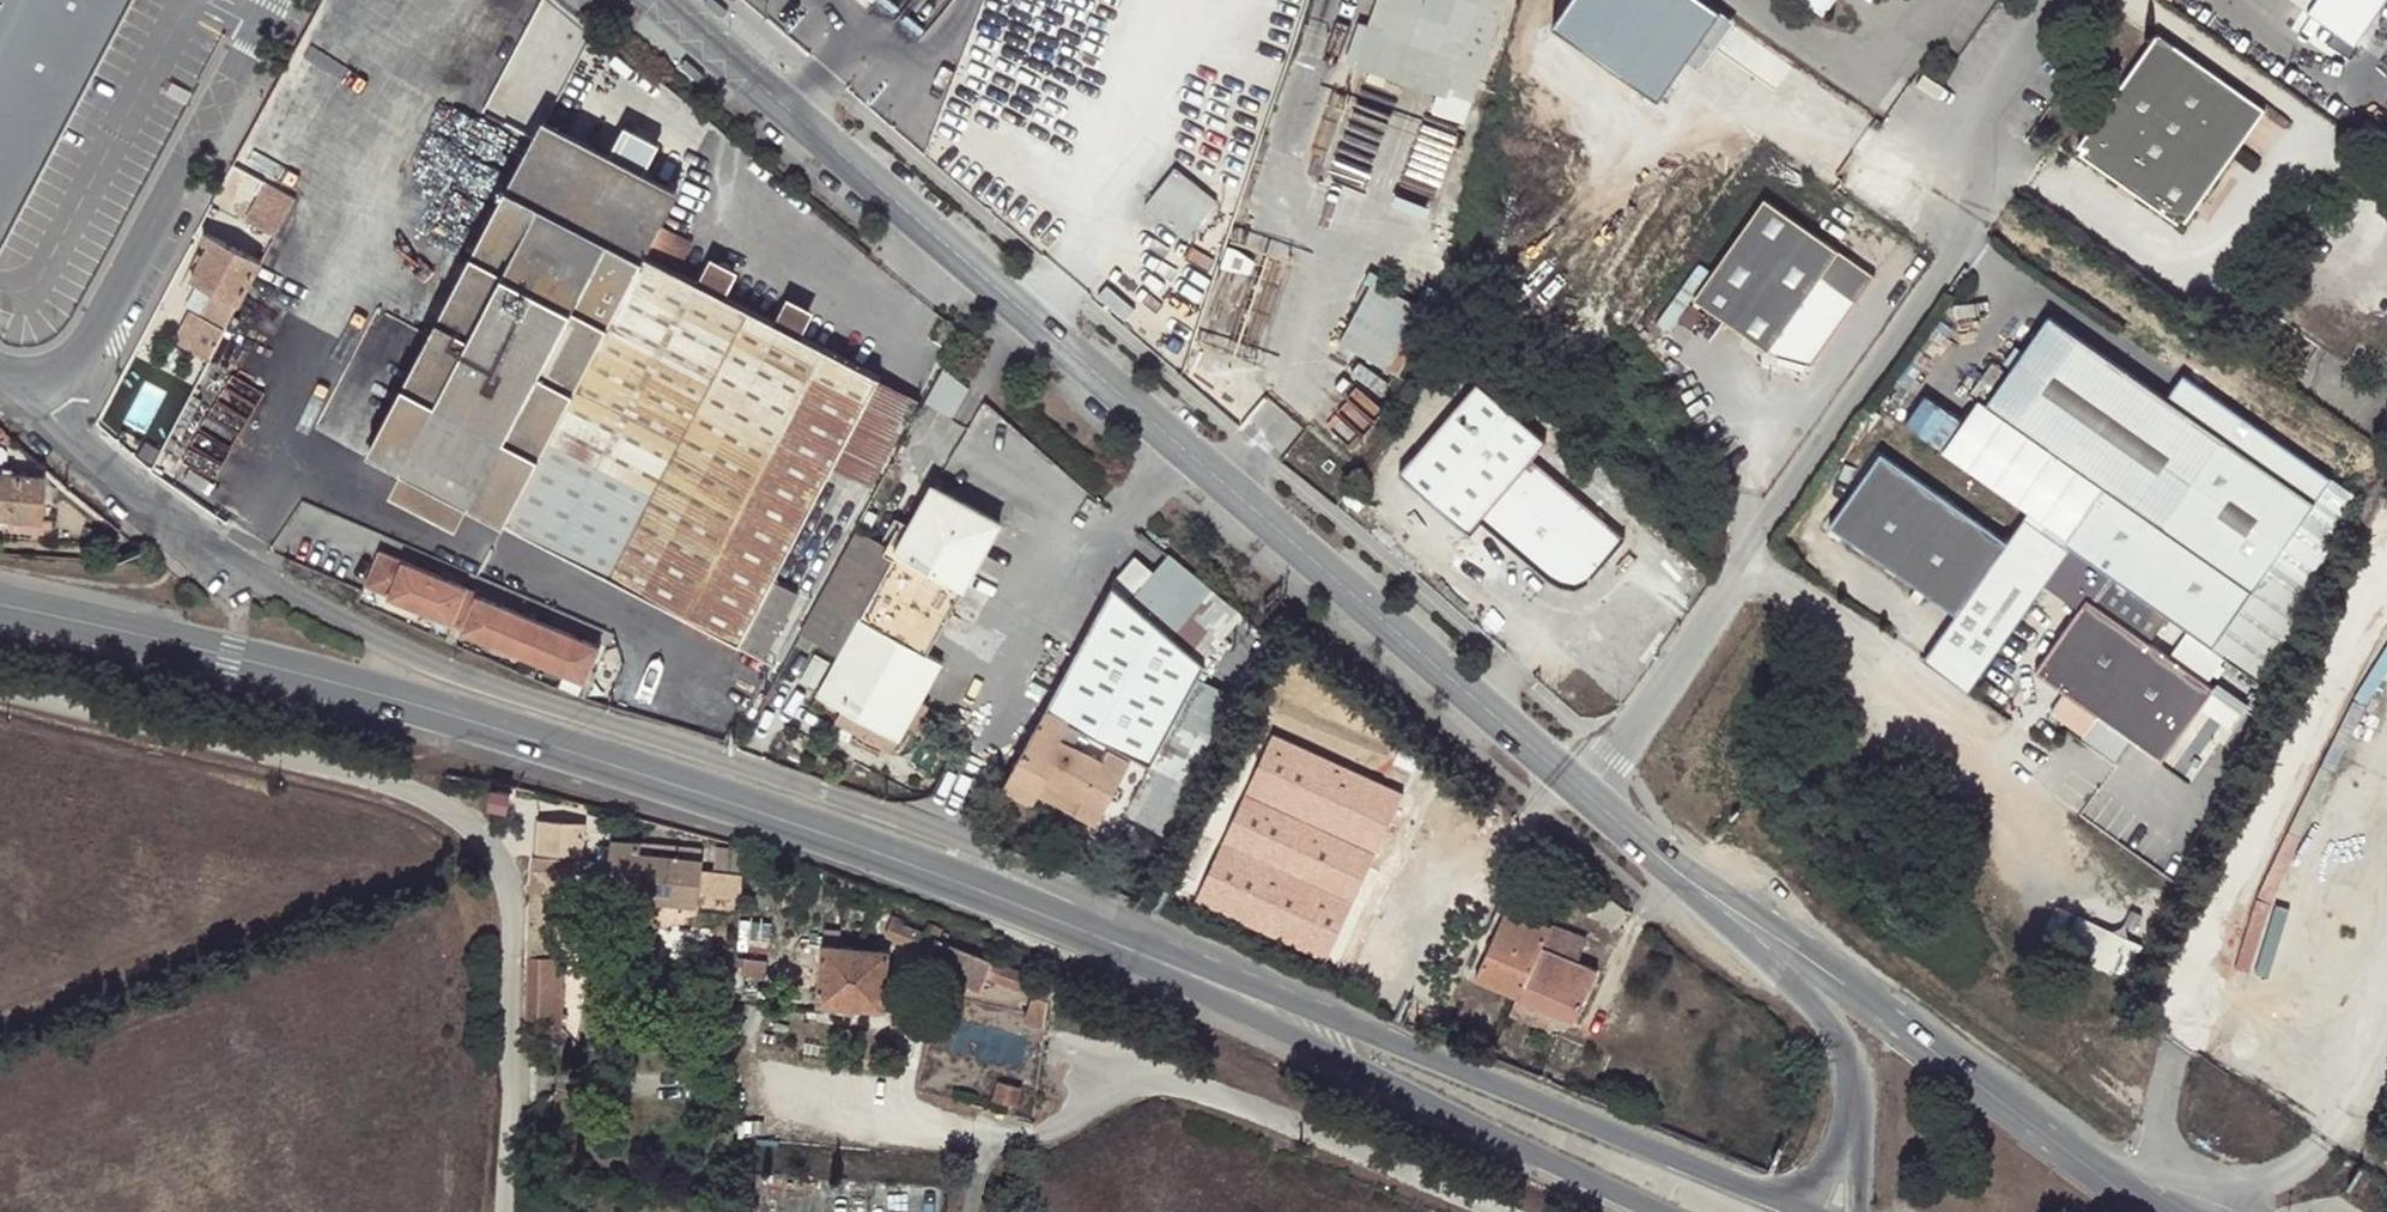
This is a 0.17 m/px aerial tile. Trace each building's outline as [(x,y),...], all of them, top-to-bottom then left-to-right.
[(123,0),(0,0),(0,231),(123,0)] [(1459,90),(1491,0),(1362,0),(1353,26),(1442,58),(1434,81),(1459,90)] [(1819,9),(1826,0),(1806,0),(1819,9)] [(2157,172),(2206,67),(2155,29),(2080,131),(2157,172)] [(2049,54),(2064,66),(2071,56),(2056,45),(2049,54)] [(2260,106),(2206,67),(2157,172),(2144,201),(2170,221),(2175,215),(2179,218),(2260,106)] [(480,203),(472,217),(453,253),(468,261),(371,449),(404,467),(471,503),(738,644),(741,638),(768,653),(800,594),(773,579),(851,433),(880,377),(857,365),(830,350),(728,296),(701,281),(714,257),(716,254),(698,245),(709,223),(670,203),(679,186),(647,169),(613,151),(547,116),(533,143),(517,134),(508,150),(494,173),(511,182),(495,211),(480,203)] [(613,151),(647,169),(663,139),(629,122),(613,151)] [(2144,201),(2157,172),(2080,131),(2072,141),(2078,145),(2074,150),(2115,180),(2119,175),(2132,184),(2128,190),(2144,201)] [(461,211),(472,217),(480,203),(495,211),(511,182),(494,173),(508,150),(497,144),(461,211)] [(1183,164),(1149,202),(1191,238),(1224,199),(1183,164)] [(2115,180),(2128,190),(2132,184),(2119,175),(2115,180)] [(250,219),(285,233),(301,193),(266,179),(250,219)] [(1868,274),(1760,196),(1688,294),(1762,347),(1814,275),(1849,300),(1868,274)] [(213,233),(189,275),(215,289),(202,313),(190,307),(173,339),(210,358),(240,302),(263,258),(213,233)] [(701,281),(728,296),(742,272),(714,257),(701,281)] [(1359,281),(1324,344),(1384,377),(1426,302),(1409,292),(1402,305),(1359,281)] [(813,329),(824,308),(798,294),(787,316),(813,329)] [(2160,396),(2044,314),(1978,400),(2098,486),(2157,527),(2221,439),(2160,396)] [(830,350),(857,365),(870,341),(842,327),(830,350)] [(1330,383),(1360,408),(1375,389),(1347,364),(1330,383)] [(933,398),(957,412),(975,381),(950,367),(933,398)] [(2177,371),(2160,396),(2221,439),(2157,527),(2098,486),(2057,544),(2206,647),(2208,644),(2326,475),(2177,371)] [(880,377),(851,433),(880,448),(908,392),(880,377)] [(1590,543),(1603,529),(1519,457),(1533,443),(1466,384),(1389,474),(1457,535),(1470,521),(1544,586),(1569,588),(1601,553),(1590,543)] [(1933,391),(1913,420),(1947,445),(1968,416),(1933,391)] [(1872,453),(1820,530),(1947,618),(1919,663),(1963,693),(2031,594),(2062,549),(2016,517),(2000,542),(1872,453)] [(471,503),(404,467),(389,494),(457,529),(471,503)] [(37,512),(39,471),(0,469),(0,510),(37,512)] [(2326,475),(2208,644),(2226,657),(2253,675),(2309,593),(2303,589),(2311,576),(2307,573),(2322,541),(2336,511),(2350,492),(2326,475)] [(853,697),(912,729),(947,665),(930,655),(1003,523),(935,486),(900,551),(844,656),(821,698),(846,711),(853,697)] [(844,656),(900,551),(851,526),(795,630),(844,656)] [(1614,539),(1603,529),(1590,543),(1601,553),(1614,539)] [(1141,589),(1216,651),(1256,601),(1185,539),(1141,589)] [(568,673),(584,680),(599,645),(478,592),(477,596),(466,590),(468,583),(404,556),(389,591),(454,618),(463,622),(461,628),(462,629),(568,673)] [(1036,810),(1041,800),(1048,788),(1081,807),(1074,818),(1098,831),(1130,770),(1107,758),(1101,769),(1061,747),(1070,729),(1154,774),(1211,666),(1218,652),(1216,651),(1141,589),(1122,574),(1006,795),(1036,810)] [(2149,647),(2166,622),(2108,581),(2090,606),(2149,647)] [(2049,719),(2082,742),(2096,721),(2149,647),(2090,606),(2084,601),(2031,675),(2063,698),(2049,719)] [(447,636),(458,641),(462,629),(461,628),(463,622),(454,618),(447,636)] [(2149,647),(2096,721),(2160,765),(2199,711),(2213,691),(2206,686),(2222,663),(2183,636),(2166,659),(2149,647)] [(2378,655),(2386,660),(2386,637),(2378,655)] [(1246,684),(1211,666),(1154,774),(1129,820),(1166,840),(1246,684)] [(568,673),(563,685),(586,693),(591,683),(584,680),(568,673)] [(905,742),(912,729),(853,697),(846,711),(905,742)] [(2199,711),(2160,765),(2193,788),(2232,734),(2199,711)] [(492,805),(510,809),(513,793),(495,788),(492,805)] [(1048,788),(1041,800),(1074,818),(1081,807),(1048,788)] [(537,854),(581,859),(584,827),(540,822),(537,854)] [(700,848),(612,841),(610,864),(608,882),(696,889),(696,881),(699,855),(700,848)] [(699,855),(696,881),(738,885),(740,858),(699,855)] [(534,858),(533,877),(553,878),(580,880),(581,862),(534,858)] [(580,880),(608,882),(610,864),(581,862),(580,880)] [(530,957),(551,958),(553,878),(533,877),(531,918),(530,957)] [(1550,925),(1505,906),(1475,973),(1521,993),(1542,944),(1550,925)] [(2067,950),(2133,973),(2145,937),(2079,914),(2067,950)] [(1587,934),(1616,945),(1623,928),(1594,916),(1587,934)] [(1029,1022),(1050,1031),(1056,985),(893,918),(885,935),(930,952),(922,969),(984,995),(992,978),(1038,996),(1029,1022)] [(1550,925),(1542,944),(1578,961),(1587,940),(1550,925)] [(1542,944),(1521,993),(1576,1017),(1596,969),(1578,961),(1542,944)] [(819,1005),(884,1011),(890,952),(825,946),(819,1005)] [(529,974),(563,977),(563,959),(551,958),(530,957),(529,974)] [(561,1035),(563,977),(529,974),(527,1033),(561,1035)] [(994,1106),(1018,1110),(1021,1089),(998,1086),(994,1106)]
